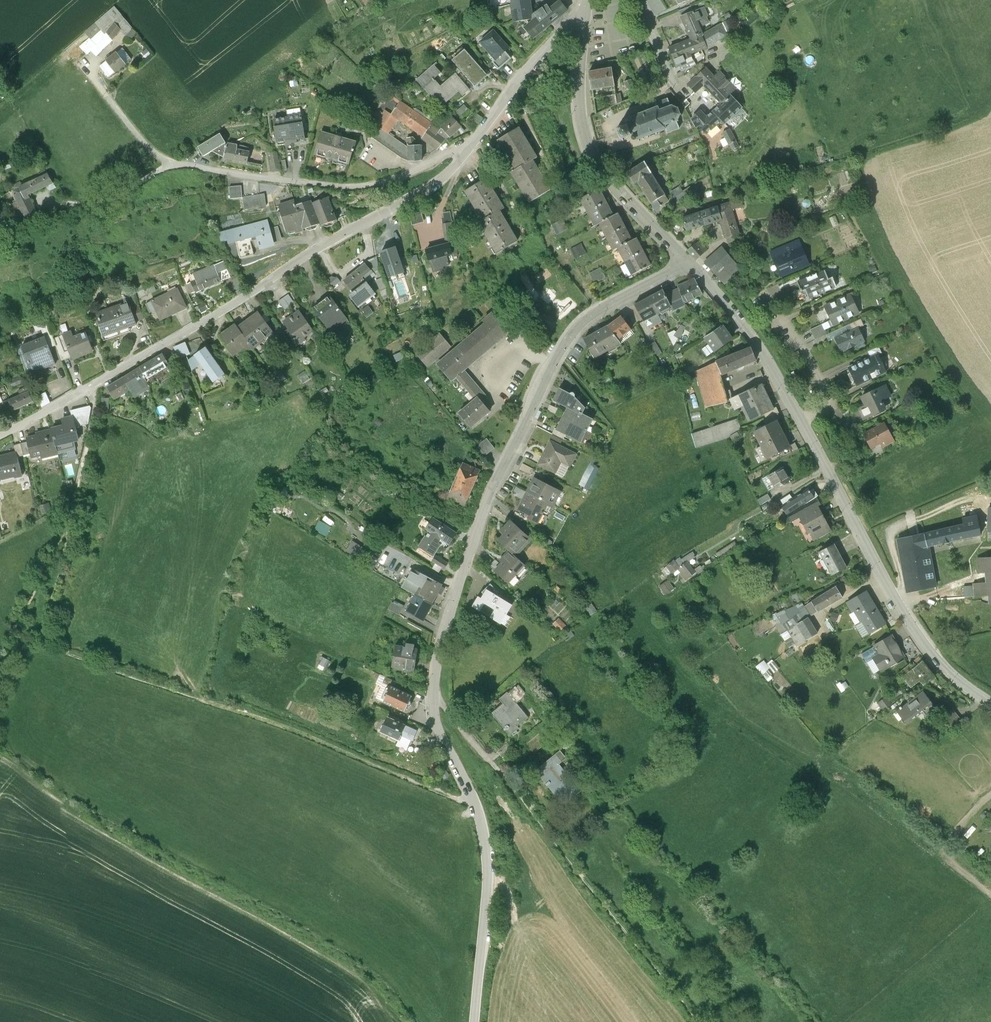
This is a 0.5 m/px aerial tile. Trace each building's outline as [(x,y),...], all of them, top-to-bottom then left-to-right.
[(514,0),(490,0),(494,19),(499,16),(507,13),(515,10),(514,0)] [(515,10),(518,27),(532,25),(536,25),(536,21),(532,0),(514,0),(515,10)] [(677,5),(680,11),(702,1),(701,0),(685,0),(677,5)] [(660,1),(649,7),(658,21),(668,15),(660,1)] [(570,15),(564,7),(554,15),(550,11),(536,21),(536,25),(532,25),(532,28),(533,29),(528,33),(536,43),(570,15)] [(139,44),(144,38),(123,12),(105,29),(94,38),(98,43),(89,51),(97,59),(100,56),(104,59),(120,44),(121,45),(130,35),(139,44)] [(681,17),(684,22),(695,18),(693,12),(681,17)] [(706,14),(701,16),(705,26),(703,26),(705,32),(711,29),(708,23),(710,22),(706,14)] [(695,18),(699,28),(703,26),(705,26),(701,16),(695,18)] [(700,56),(709,53),(703,41),(699,28),(695,18),(684,22),(693,45),(700,56)] [(703,41),(709,53),(729,41),(724,29),(703,41)] [(509,57),(513,53),(497,36),(484,48),(499,65),(497,67),(503,74),(514,63),(509,57)] [(693,59),(700,56),(693,45),(680,50),(671,54),(679,72),(696,65),(693,59)] [(109,71),(118,82),(140,64),(131,53),(109,71)] [(458,66),(478,90),(490,79),(470,55),(458,66)] [(439,69),(421,85),(435,101),(437,100),(446,110),(462,96),(466,100),(474,93),(460,78),(445,91),(439,83),(446,77),(439,69)] [(591,77),(594,95),(618,91),(615,73),(591,77)] [(705,89),(723,108),(732,100),(731,100),(737,94),(721,77),(715,82),(707,74),(689,90),(696,97),(705,89)] [(723,108),(714,116),(723,125),(726,129),(744,113),(732,100),(723,108)] [(619,134),(623,144),(624,143),(624,144),(625,145),(626,144),(626,143),(632,141),(633,142),(634,142),(635,144),(637,145),(639,144),(639,145),(640,144),(641,146),(642,145),(641,144),(649,141),(649,143),(651,142),(650,140),(658,138),(658,139),(660,139),(659,137),(667,134),(669,138),(682,133),(681,132),(678,126),(679,125),(680,127),(681,126),(680,124),(682,120),(683,120),(683,119),(682,118),(680,114),(681,113),(680,112),(679,113),(675,111),(675,110),(673,110),(673,111),(670,105),(671,104),(671,103),(658,108),(659,112),(651,115),(650,114),(649,114),(649,116),(642,119),(642,117),(640,118),(641,119),(633,122),(633,120),(631,121),(632,122),(631,123),(629,124),(628,126),(629,128),(627,129),(628,130),(622,133),(621,131),(620,132),(621,133),(620,134),(619,134)] [(442,153),(450,143),(442,137),(445,134),(437,128),(418,115),(405,106),(396,119),(404,124),(427,140),(426,142),(442,153)] [(472,113),(469,109),(461,116),(464,120),(472,113)] [(292,115),(294,122),(298,147),(312,145),(306,112),(292,115)] [(420,112),(418,115),(437,128),(441,122),(431,116),(429,119),(420,112)] [(404,124),(396,119),(391,114),(384,123),(380,129),(384,132),(377,141),(406,161),(413,164),(413,152),(392,137),(404,124)] [(723,125),(714,116),(708,121),(702,115),(693,123),(698,132),(700,131),(708,139),(723,125)] [(294,122),(280,124),(284,150),(298,147),(294,122)] [(457,122),(445,134),(442,137),(450,143),(454,140),(462,133),(465,137),(468,134),(465,130),(457,122)] [(501,144),(519,173),(536,163),(536,164),(540,161),(522,131),(501,144)] [(731,134),(724,137),(730,149),(732,149),(734,154),(740,151),(731,134)] [(327,135),(320,158),(354,168),(358,155),(359,155),(362,145),(327,135)] [(206,151),(211,160),(219,155),(231,161),(234,149),(232,148),(233,147),(227,138),(206,151)] [(234,162),(254,166),(256,156),(244,153),(244,149),(235,147),(234,149),(231,161),(234,162)] [(426,149),(413,149),(413,152),(413,164),(426,164),(426,149)] [(515,175),(533,206),(554,193),(536,164),(536,163),(519,173),(515,175)] [(647,166),(630,177),(637,187),(640,185),(657,213),(670,204),(653,177),(654,176),(647,166)] [(28,204),(36,223),(47,219),(38,198),(62,186),(57,178),(23,194),(28,204)] [(469,194),(487,224),(503,214),(508,211),(490,182),(469,194)] [(248,189),(236,190),(237,202),(249,201),(249,200),(248,189)] [(675,194),(681,204),(689,199),(683,189),(675,194)] [(591,216),(609,206),(602,193),(584,202),(591,216)] [(249,200),(249,201),(251,212),(272,209),(271,197),(249,200)] [(326,227),(326,228),(342,223),(342,222),(337,209),(333,200),(317,206),(326,227)] [(749,226),(742,203),(684,222),(688,234),(722,223),(728,241),(740,237),(738,229),(749,226)] [(36,223),(28,204),(22,207),(31,225),(36,223)] [(284,209),(292,234),(300,232),(301,236),(309,233),(309,232),(308,232),(301,209),(302,208),(301,204),(284,209)] [(308,232),(309,232),(326,227),(317,206),(317,204),(302,208),(301,209),(308,232)] [(349,206),(337,209),(342,222),(353,218),(349,206)] [(609,206),(591,216),(598,229),(602,227),(616,220),(609,206)] [(454,214),(447,216),(448,220),(446,221),(447,227),(456,225),(454,214)] [(487,224),(483,226),(500,256),(521,244),(503,214),(487,224)] [(426,215),(414,218),(416,227),(428,224),(426,215)] [(616,220),(602,227),(609,240),(627,231),(620,217),(616,220)] [(569,221),(557,225),(561,236),(573,232),(569,221)] [(276,232),(274,224),(231,235),(234,246),(242,244),(246,260),(260,257),(256,241),(262,239),(265,251),(280,247),(279,245),(276,232)] [(456,225),(447,227),(450,247),(453,246),(456,256),(461,255),(456,225)] [(276,232),(279,245),(287,243),(284,230),(276,232)] [(616,253),(621,251),(634,244),(627,231),(609,240),(616,253)] [(627,264),(645,255),(639,242),(634,244),(621,251),(627,264)] [(690,253),(698,263),(709,253),(701,244),(690,253)] [(587,245),(575,251),(581,261),(592,255),(587,245)] [(431,252),(437,275),(448,271),(447,269),(453,267),(450,258),(456,256),(453,246),(450,247),(431,252)] [(774,256),(783,278),(808,268),(799,246),(774,256)] [(400,249),(385,254),(393,277),(407,272),(400,249)] [(717,277),(726,287),(742,273),(733,263),(723,251),(707,265),(717,277)] [(652,268),(645,255),(627,264),(634,277),(652,268)] [(369,264),(370,266),(375,272),(377,274),(383,272),(381,259),(369,264)] [(229,263),(220,267),(227,283),(236,279),(229,263)] [(348,283),(356,292),(365,285),(369,282),(371,284),(379,278),(377,274),(375,272),(370,266),(348,283)] [(201,294),(227,283),(220,267),(200,275),(203,281),(196,284),(201,294)] [(595,275),(599,284),(610,279),(605,269),(595,275)] [(383,272),(377,274),(379,278),(382,282),(387,280),(383,272)] [(807,297),(809,301),(837,290),(833,281),(832,279),(829,278),(827,278),(825,273),(798,285),(801,294),(803,296),(805,297),(807,297)] [(340,288),(348,284),(345,280),(337,284),(340,288)] [(382,282),(381,282),(386,292),(392,290),(387,280),(382,282)] [(371,284),(369,282),(365,285),(366,287),(357,294),(359,296),(356,298),(363,308),(379,296),(372,286),(371,284)] [(697,282),(680,289),(681,291),(687,304),(704,296),(697,282)] [(201,294),(196,284),(192,286),(197,296),(201,294)] [(150,286),(142,289),(146,298),(162,292),(159,286),(152,289),(150,286)] [(169,320),(192,309),(183,291),(158,303),(161,310),(164,309),(169,320)] [(681,291),(668,297),(673,308),(675,313),(687,307),(686,304),(687,304),(681,291)] [(651,300),(660,316),(673,308),(668,297),(665,292),(651,300)] [(318,310),(335,333),(352,320),(335,298),(318,310)] [(825,309),(833,327),(858,316),(850,298),(825,309)] [(664,323),(660,316),(651,300),(638,307),(646,323),(654,319),(658,326),(664,323)] [(161,310),(158,303),(151,306),(154,314),(161,310)] [(380,303),(368,311),(373,319),(385,312),(380,303)] [(111,337),(142,326),(134,304),(103,315),(111,337)] [(210,305),(202,308),(205,314),(212,310),(210,305)] [(302,343),(318,332),(300,305),(295,309),(300,316),(289,324),(294,331),(292,333),(298,342),(300,341),(302,343)] [(249,325),(243,329),(255,344),(258,349),(270,340),(274,345),(282,340),(278,334),(271,324),(263,314),(256,320),(256,319),(248,325),(249,325)] [(486,403),(491,399),(468,371),(512,334),(496,315),(487,324),(489,326),(456,354),(442,366),(456,382),(461,377),(480,400),(482,398),(486,403)] [(624,319),(611,328),(624,345),(636,335),(624,319)] [(271,324),(278,334),(280,336),(286,332),(276,320),(271,324)] [(830,343),(835,341),(858,330),(864,327),(861,321),(827,336),(830,343)] [(243,329),(241,326),(224,339),(232,349),(238,357),(255,344),(243,329)] [(827,336),(822,327),(811,332),(815,342),(827,336)] [(618,348),(624,345),(611,328),(603,332),(603,333),(588,341),(594,352),(595,351),(599,358),(617,348),(618,348)] [(685,328),(672,334),(677,342),(689,336),(685,328)] [(713,335),(706,339),(716,352),(733,341),(723,328),(713,335)] [(835,341),(841,354),(865,343),(858,330),(835,341)] [(78,359),(99,350),(92,334),(80,339),(78,333),(69,336),(75,352),(77,358),(78,359)] [(456,348),(445,335),(421,356),(432,368),(439,362),(442,366),(456,354),(453,350),(456,348)] [(65,338),(59,340),(68,362),(77,358),(75,352),(71,353),(65,338)] [(61,365),(52,339),(29,347),(39,373),(61,365)] [(186,360),(199,356),(194,342),(181,346),(186,360)] [(200,357),(194,361),(198,371),(206,365),(219,383),(223,381),(226,383),(229,376),(230,375),(221,362),(224,360),(219,354),(217,356),(211,348),(200,356),(200,357)] [(238,357),(232,349),(227,352),(235,362),(240,359),(238,357)] [(752,350),(717,364),(723,376),(756,361),(752,350)] [(174,367),(168,356),(146,368),(152,379),(155,387),(176,374),(173,368),(174,367)] [(871,380),(886,373),(877,356),(863,362),(871,380)] [(857,387),(871,380),(863,362),(848,369),(857,387)] [(721,376),(723,376),(717,364),(698,373),(708,408),(729,403),(721,376)] [(152,379),(146,368),(113,389),(120,400),(136,390),(138,394),(144,394),(155,388),(155,387),(152,379)] [(27,377),(16,382),(19,387),(30,383),(27,377)] [(764,414),(773,410),(762,386),(733,400),(738,412),(744,409),(750,421),(764,414)] [(859,410),(863,420),(874,415),(874,414),(884,410),(880,402),(889,397),(884,387),(861,398),(865,407),(859,410)] [(10,403),(14,413),(39,402),(35,392),(31,394),(29,390),(25,392),(26,396),(10,403)] [(573,395),(563,390),(557,402),(574,409),(585,415),(588,409),(578,398),(578,397),(578,396),(578,395),(577,394),(576,394),(575,394),(574,394),(573,395)] [(51,394),(43,398),(47,407),(55,404),(51,394)] [(480,400),(464,415),(475,428),(494,412),(486,403),(482,398),(480,400)] [(77,411),(78,418),(79,418),(81,427),(94,424),(97,409),(95,407),(77,411)] [(585,415),(574,409),(571,414),(569,413),(566,419),(590,432),(596,420),(585,415)] [(775,409),(773,410),(764,414),(767,420),(777,415),(778,415),(775,409)] [(766,421),(768,426),(777,422),(780,421),(777,415),(767,420),(766,421)] [(69,427),(58,430),(64,454),(81,449),(79,441),(84,440),(81,427),(79,418),(78,418),(68,420),(69,427)] [(700,447),(744,435),(742,427),(744,427),(741,418),(695,431),(700,447)] [(590,432),(566,419),(560,431),(584,443),(590,432)] [(780,453),(790,447),(789,446),(777,422),(768,426),(755,433),(763,447),(757,450),(763,461),(780,453)] [(884,424),(863,435),(870,449),(880,444),(882,448),(894,442),(884,424)] [(64,454),(58,430),(47,433),(48,435),(32,439),(33,442),(36,454),(37,458),(46,456),(47,458),(64,454)] [(487,443),(482,447),(489,456),(494,452),(499,449),(492,439),(487,443)] [(580,454),(554,441),(541,465),(559,474),(565,463),(573,467),(580,454)] [(36,454),(33,442),(20,446),(22,453),(23,457),(36,454)] [(790,447),(780,453),(783,459),(799,450),(795,443),(789,446),(790,447)] [(880,444),(870,449),(864,453),(870,464),(885,454),(882,448),(880,444)] [(28,476),(23,457),(22,453),(0,459),(0,481),(8,479),(20,476),(21,478),(28,476)] [(595,463),(585,483),(594,488),(604,468),(595,463)] [(468,464),(460,481),(476,488),(484,471),(468,464)] [(776,488),(790,479),(783,468),(769,476),(776,488)] [(538,480),(532,493),(556,505),(559,498),(558,493),(559,491),(538,480)] [(469,506),(476,488),(460,481),(453,499),(469,506)] [(788,515),(817,497),(818,496),(814,489),(810,491),(809,489),(793,499),(785,505),(782,506),(788,515)] [(551,514),(556,505),(532,493),(523,510),(530,513),(528,516),(541,522),(546,513),(547,512),(551,514)] [(782,500),(785,505),(793,499),(790,494),(782,500)] [(801,516),(814,540),(832,531),(818,506),(821,504),(817,497),(788,515),(791,522),(801,516)] [(328,516),(322,526),(334,533),(340,523),(328,516)] [(955,521),(956,526),(896,539),(906,591),(935,586),(927,547),(978,536),(974,517),(955,521)] [(446,524),(438,518),(435,523),(437,524),(435,528),(434,528),(434,529),(435,530),(425,546),(438,554),(441,549),(445,544),(450,548),(454,542),(454,543),(461,533),(456,530),(446,524)] [(449,519),(446,524),(456,530),(459,525),(449,519)] [(514,550),(520,555),(535,539),(515,520),(505,531),(510,536),(504,542),(514,550)] [(832,574),(846,567),(833,543),(819,551),(832,574)] [(520,555),(514,550),(507,557),(509,559),(505,563),(500,570),(512,581),(513,581),(517,585),(519,585),(523,580),(523,579),(518,575),(529,563),(520,555)] [(452,565),(455,559),(441,553),(438,559),(452,565)] [(669,564),(665,568),(669,573),(670,573),(671,574),(675,571),(679,568),(688,579),(697,572),(686,557),(685,558),(683,556),(679,559),(678,558),(670,565),(669,564)] [(975,558),(977,573),(983,572),(984,582),(972,583),(971,585),(972,596),(988,595),(988,601),(990,601),(990,557),(975,558)] [(426,585),(421,594),(437,602),(447,583),(420,569),(415,578),(426,585)] [(426,585),(415,578),(412,577),(407,586),(421,594),(426,585)] [(669,592),(678,588),(674,578),(664,582),(669,592)] [(478,605),(504,621),(515,603),(501,595),(503,591),(494,582),(486,591),(489,595),(487,598),(484,596),(478,605)] [(836,585),(816,598),(812,601),(818,610),(843,596),(836,585)] [(972,596),(971,585),(962,586),(963,597),(972,596)] [(865,590),(847,600),(853,610),(854,609),(861,620),(855,624),(862,636),(884,622),(865,590)] [(437,602),(421,594),(412,610),(428,618),(437,602)] [(812,601),(816,598),(813,594),(773,613),(776,619),(775,620),(782,632),(783,631),(791,645),(796,641),(798,643),(817,631),(809,616),(818,610),(812,601)] [(408,605),(398,600),(394,607),(404,612),(408,605)] [(566,627),(571,622),(565,615),(559,621),(566,627)] [(872,656),(880,668),(903,654),(898,647),(898,648),(896,645),(897,644),(898,643),(897,641),(896,641),(895,640),(893,640),(889,634),(874,642),(874,644),(861,652),(865,660),(872,656)] [(401,644),(398,663),(412,665),(412,668),(420,666),(423,647),(418,646),(419,642),(412,641),(411,645),(401,644)] [(903,674),(915,663),(912,659),(897,671),(901,676),(903,674)] [(921,659),(915,663),(903,674),(911,682),(918,677),(922,682),(933,674),(921,659)] [(390,675),(380,696),(410,710),(412,705),(413,705),(414,705),(415,704),(416,704),(416,703),(416,702),(416,701),(416,700),(415,699),(417,694),(405,688),(407,683),(390,675)] [(498,714),(514,733),(523,725),(522,723),(531,715),(520,701),(530,693),(522,683),(512,692),(511,691),(504,697),(508,701),(497,710),(500,713),(498,714)] [(896,708),(905,720),(921,708),(925,712),(934,706),(930,702),(931,701),(922,689),(896,708)] [(879,698),(885,705),(893,698),(887,692),(879,698)] [(940,715),(949,726),(959,717),(951,707),(940,715)] [(393,715),(386,728),(397,734),(397,737),(400,738),(403,736),(405,733),(417,739),(421,729),(393,715)] [(567,802),(568,803),(585,789),(580,783),(583,780),(574,770),(571,772),(562,761),(569,755),(564,748),(539,769),(557,790),(560,787),(571,799),(567,802)]
